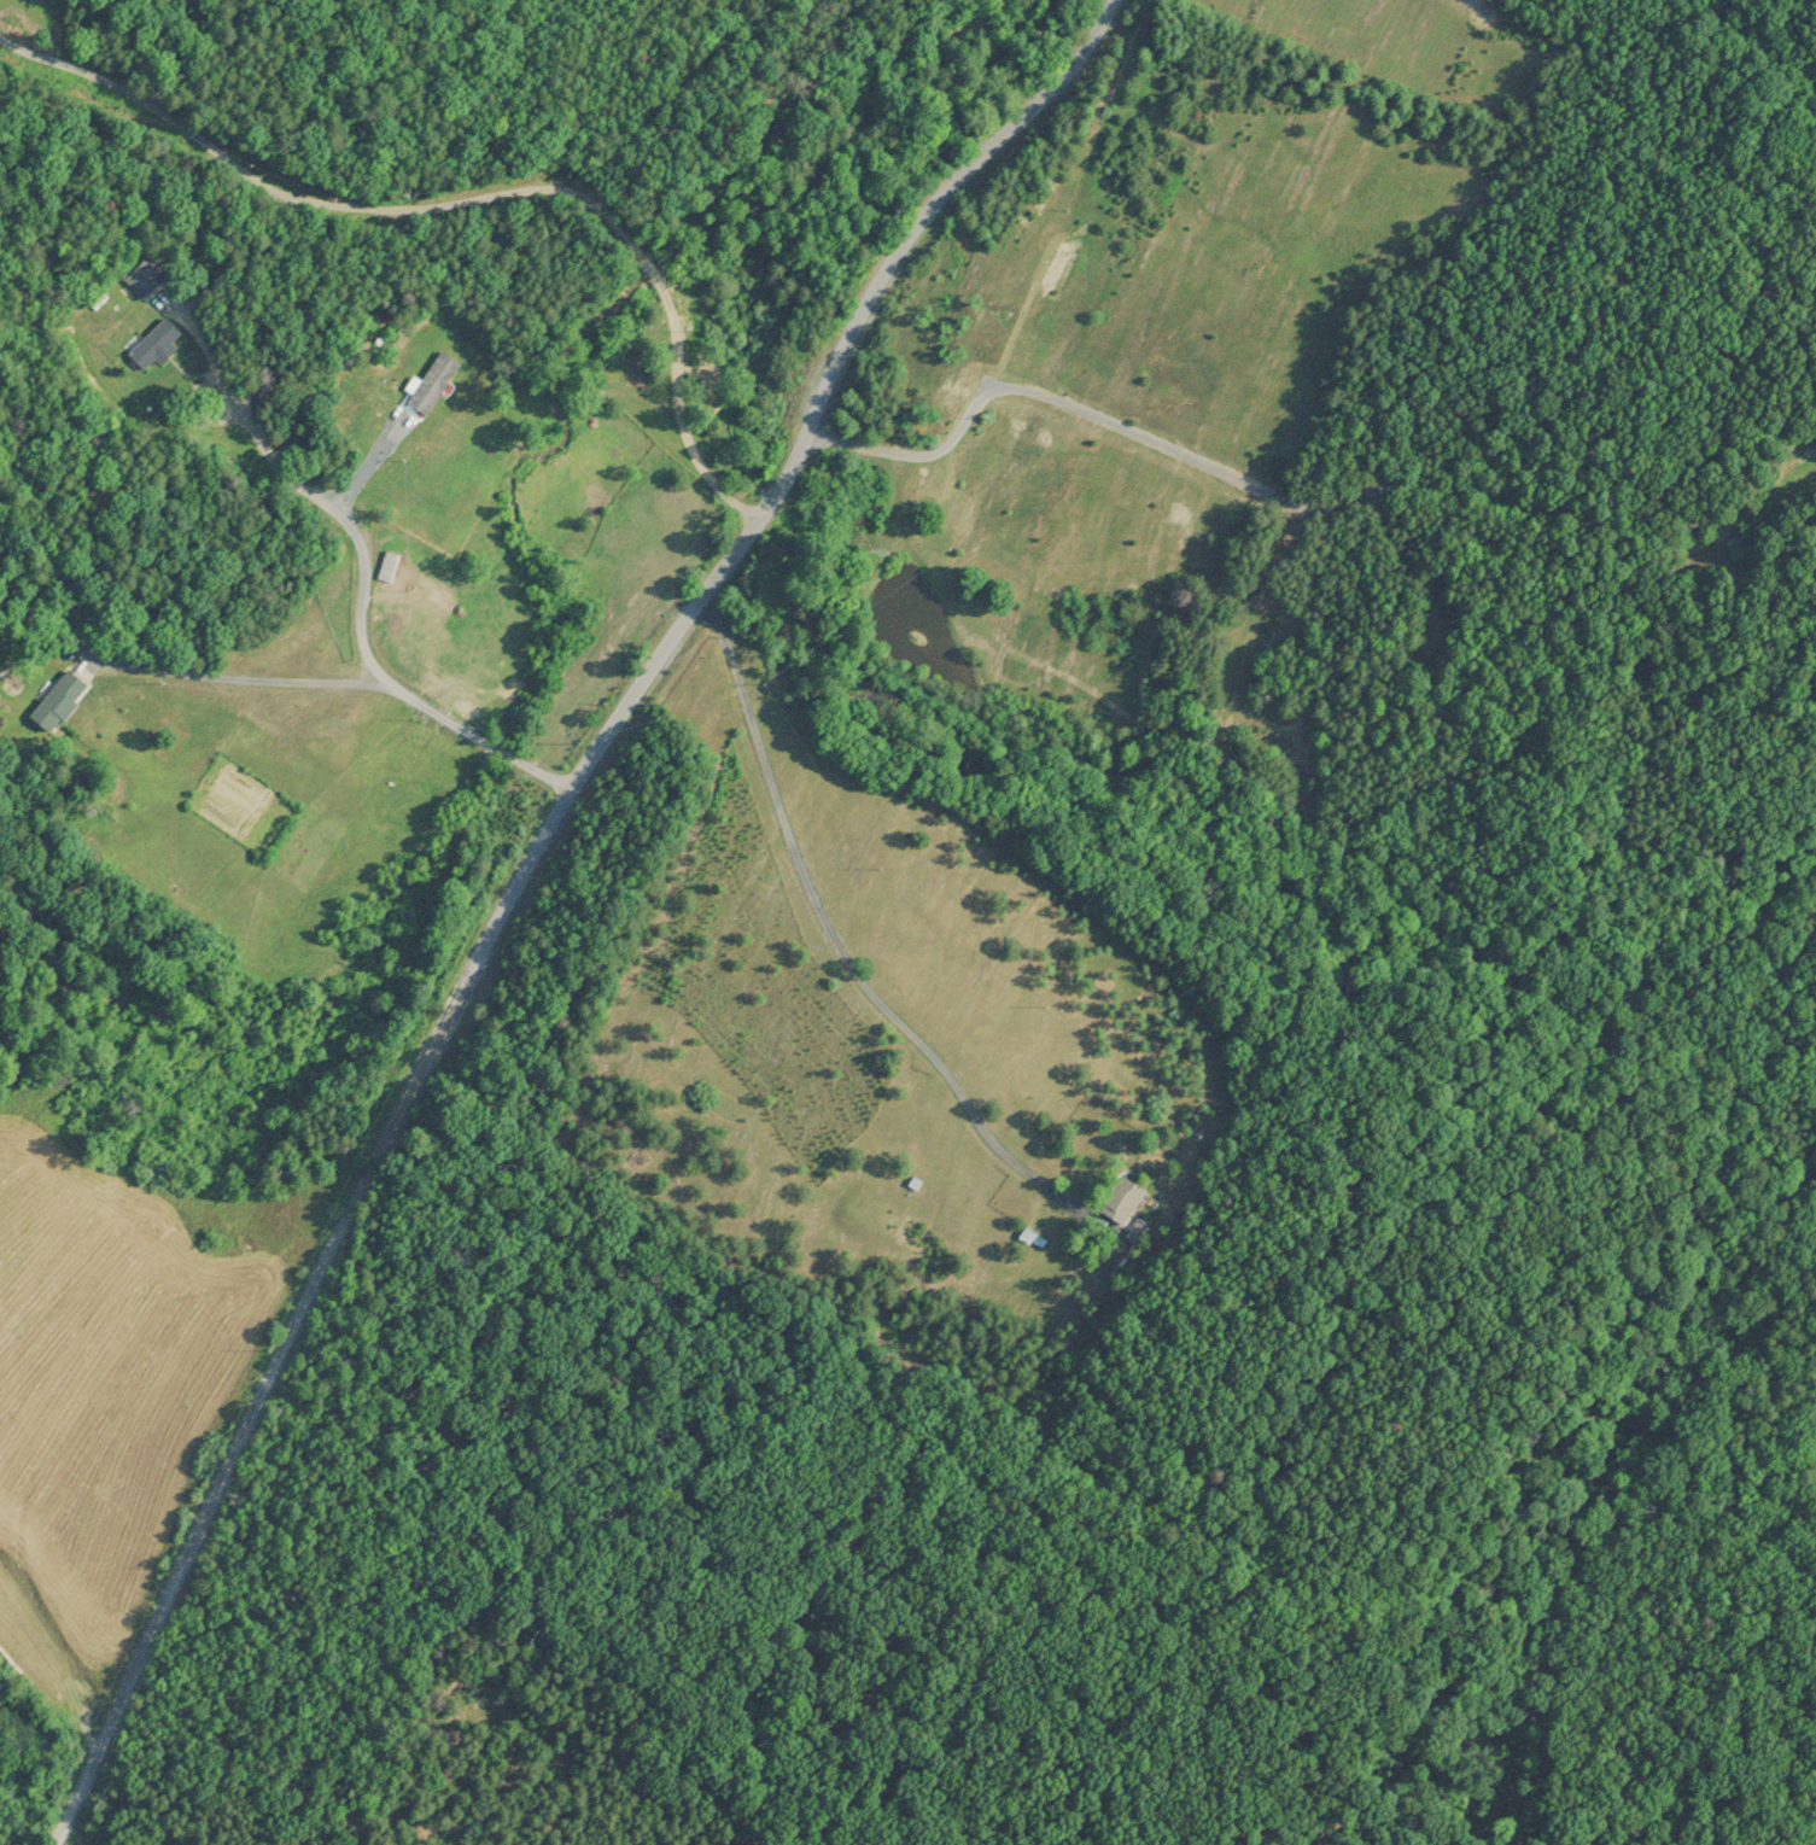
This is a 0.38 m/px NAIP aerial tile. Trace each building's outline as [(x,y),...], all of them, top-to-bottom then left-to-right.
[(125,277),(146,298),(172,272),(151,251),(125,277)] [(163,363),(181,346),(176,341),(185,331),(168,314),(131,350),(147,367),(157,357),(163,363)] [(411,399),(433,412),(464,360),(442,347),(411,399)] [(400,555),(383,553),(380,576),(397,578),(400,555)] [(29,710),(51,731),(94,685),(72,665),(29,710)] [(1122,1222),(1149,1187),(1127,1171),(1100,1205),(1122,1222)]
